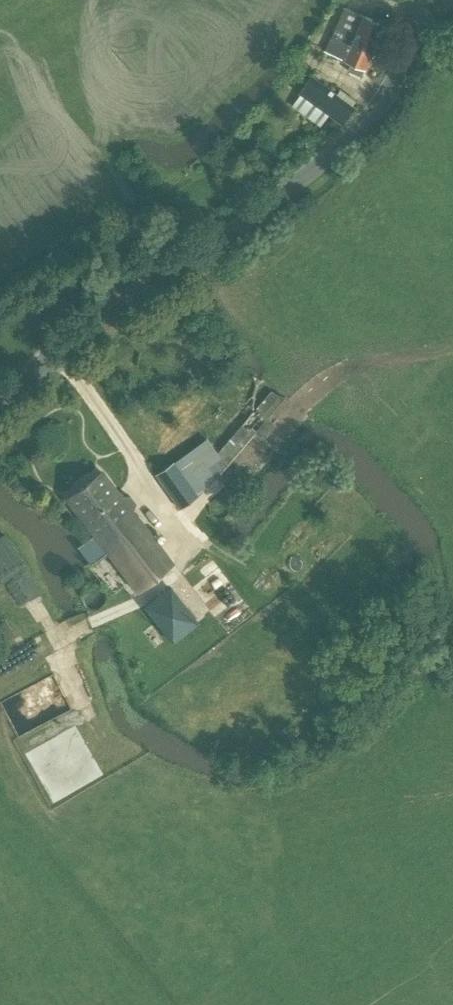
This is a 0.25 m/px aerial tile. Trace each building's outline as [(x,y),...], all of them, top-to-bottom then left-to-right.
[(363,76),(364,73),(365,70),(385,25),(345,8),(327,52),(350,63),(347,70),(363,76)] [(337,94),(313,76),(300,92),(343,124),(355,108),(353,106),(356,102),(340,90),(337,94)] [(263,441),(276,426),(267,418),(285,398),(270,391),(217,453),(207,438),(174,461),(156,474),(180,508),(198,495),(196,493),(214,480),(226,467),(254,433),(263,441)] [(122,498),(117,492),(103,473),(67,501),(94,535),(78,548),(91,564),(107,552),(137,591),(171,563),(132,511),(134,503),(128,497),(122,498)] [(172,644),(199,622),(170,586),(144,607),(172,644)] [(15,636),(5,620),(0,624),(0,637),(3,643),(10,639),(15,636)] [(0,678),(0,712),(51,810),(122,773),(57,648),(0,678)]
